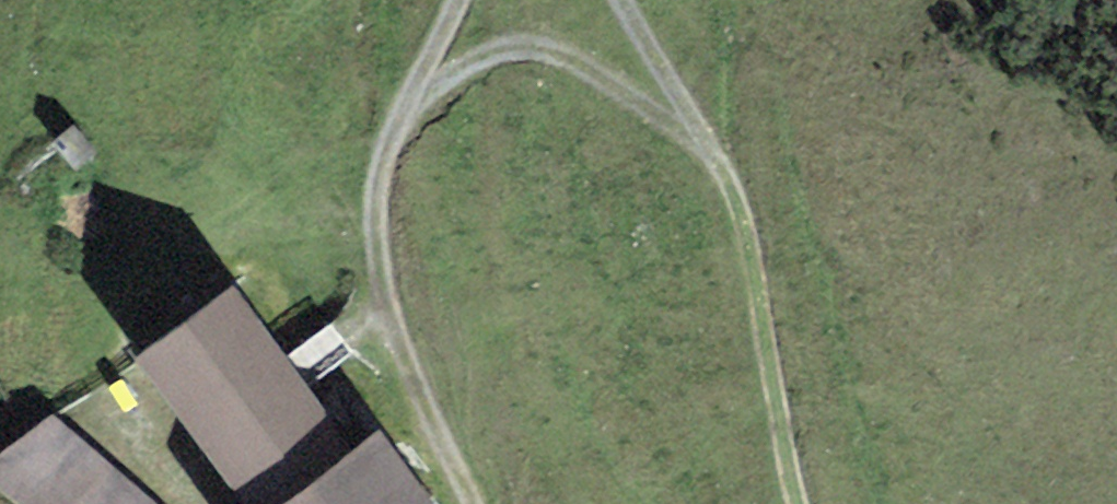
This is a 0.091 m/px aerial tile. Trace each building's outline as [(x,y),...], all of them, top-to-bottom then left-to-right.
[(142,361),(252,503),(289,503),(344,462),(220,301),(142,361)] [(0,454),(0,489),(19,503),(153,503),(52,414),(0,454)] [(378,436),(344,462),(289,503),(430,503),(378,436)]
